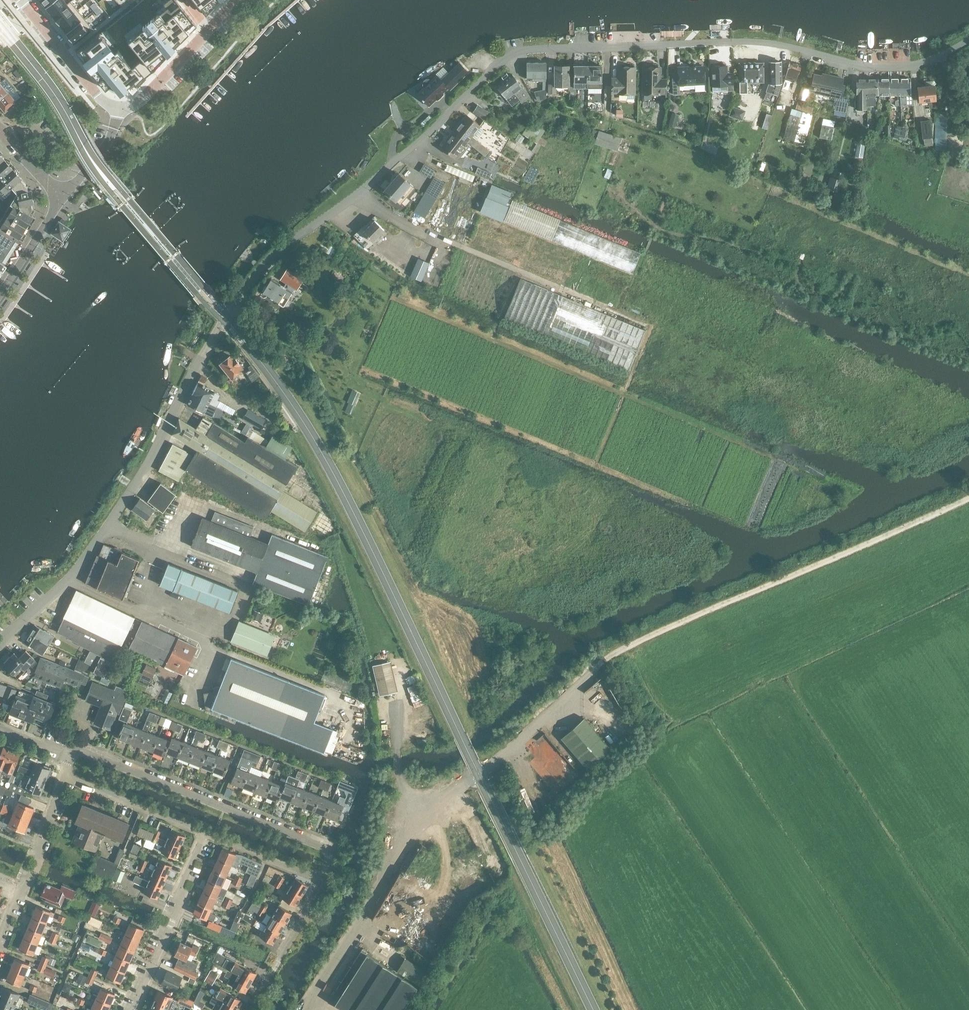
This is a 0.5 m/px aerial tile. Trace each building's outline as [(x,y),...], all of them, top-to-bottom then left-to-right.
[(46,8),(47,8),(53,16),(67,5),(67,4),(64,0),(56,0),(46,8)] [(76,53),(106,89),(112,84),(121,95),(128,89),(132,92),(153,70),(167,56),(168,56),(176,48),(175,47),(189,32),(196,25),(176,0),(141,0),(76,53)] [(203,11),(206,15),(213,7),(220,0),(194,0),(203,11)] [(53,16),(52,16),(59,25),(60,25),(60,24),(78,10),(71,1),(67,4),(67,5),(53,16)] [(78,10),(60,24),(60,25),(66,32),(67,33),(85,18),(78,10)] [(66,32),(66,33),(73,42),(92,27),(85,18),(67,33),(66,32)] [(747,92),(747,81),(764,80),(763,61),(755,61),(747,61),(739,62),(739,81),(740,81),(740,92),(747,92)] [(781,61),(768,61),(769,83),(766,91),(777,94),(781,82),(781,61)] [(790,61),(785,76),(786,77),(795,80),(795,79),(800,64),(796,63),(791,61),(790,61)] [(425,87),(418,93),(423,98),(422,99),(424,101),(424,100),(430,106),(437,99),(437,100),(444,93),(443,93),(448,88),(450,89),(469,72),(460,62),(442,80),(437,75),(431,80),(430,80),(429,79),(427,79),(425,80),(424,82),(424,84),(424,85),(425,87)] [(536,80),(536,62),(527,62),(527,72),(524,72),(524,77),(532,77),(532,80),(536,80)] [(546,62),(536,62),(536,80),(543,80),(543,89),(546,88),(546,62)] [(713,91),(727,90),(734,89),(733,77),(727,78),(726,64),(711,65),(713,91)] [(555,65),(555,78),(549,78),(549,92),(555,92),(556,86),(556,85),(569,85),(569,65),(555,65)] [(588,87),(588,65),(574,65),(574,87),(588,87)] [(588,65),(588,87),(601,87),(602,65),(588,65)] [(635,93),(635,67),(630,67),(628,65),(625,65),(624,67),(621,67),(621,77),(612,77),(612,92),(618,92),(618,93),(627,93),(627,98),(634,98),(634,93),(635,93)] [(679,84),(695,83),(695,90),(705,90),(704,65),(678,67),(679,77),(672,77),(673,93),(680,93),(679,84)] [(658,67),(643,67),(643,93),(660,93),(660,92),(666,93),(667,78),(657,78),(658,67)] [(18,69),(14,72),(19,78),(23,75),(18,69)] [(511,74),(504,80),(519,98),(522,102),(529,96),(521,86),(511,74)] [(835,78),(814,74),(812,81),(814,82),(813,88),(833,92),(832,95),(841,97),(842,91),(840,91),(843,78),(835,76),(835,78)] [(6,112),(17,102),(16,101),(22,96),(6,78),(0,82),(0,105),(6,112)] [(899,79),(900,105),(900,106),(913,105),(912,94),(910,94),(909,78),(899,79)] [(856,80),(856,96),(855,97),(855,108),(857,109),(867,109),(867,105),(867,95),(867,79),(856,80)] [(867,79),(867,95),(867,105),(875,105),(875,95),(877,95),(877,79),(867,79)] [(889,95),(889,79),(878,79),(879,95),(889,95)] [(899,79),(889,79),(889,95),(896,95),(897,100),(895,101),(895,105),(900,105),(899,79)] [(519,98),(504,80),(497,85),(511,104),(519,98)] [(918,101),(934,99),(933,85),(916,87),(918,101)] [(605,110),(606,102),(591,101),(591,110),(605,110)] [(472,110),(484,117),(487,110),(475,104),(472,110)] [(730,114),(743,118),(745,109),(733,106),(730,114)] [(784,136),(806,142),(814,112),(792,106),(784,136)] [(946,150),(946,112),(935,112),(935,150),(946,150)] [(669,125),(675,127),(679,115),(673,113),(669,125)] [(513,117),(508,114),(498,126),(505,132),(510,126),(507,124),(513,117)] [(467,115),(455,131),(471,143),(471,144),(485,155),(488,157),(493,152),(489,149),(471,135),(480,125),(467,115)] [(920,121),(922,139),(932,138),(930,120),(920,121)] [(535,123),(526,135),(537,142),(545,130),(535,123)] [(820,125),(818,137),(830,139),(832,127),(820,125)] [(589,141),(594,142),(602,145),(606,132),(593,128),(589,141)] [(471,143),(455,131),(443,146),(455,156),(463,146),(467,149),(471,144),(471,143)] [(606,132),(602,145),(610,147),(613,135),(606,132)] [(613,135),(610,147),(617,150),(621,137),(613,135)] [(856,143),(854,157),(862,158),(864,144),(856,143)] [(36,219),(36,218),(29,213),(32,209),(33,209),(32,203),(34,203),(31,189),(29,190),(28,187),(21,179),(22,178),(21,177),(21,178),(15,171),(16,171),(11,166),(10,166),(5,160),(5,159),(1,155),(2,154),(0,151),(0,197),(0,198),(9,190),(15,197),(0,222),(0,226),(19,238),(24,241),(27,234),(23,231),(24,230),(28,224),(29,222),(33,224),(36,219)] [(810,174),(813,161),(805,159),(802,172),(810,174)] [(431,177),(436,170),(425,163),(420,171),(431,177)] [(444,170),(471,181),(474,176),(446,165),(444,170)] [(476,172),(489,177),(492,172),(479,167),(476,172)] [(385,190),(401,204),(416,187),(399,173),(385,190)] [(411,218),(421,224),(445,183),(435,177),(411,218)] [(839,192),(842,180),(830,177),(827,189),(839,192)] [(506,204),(511,192),(493,184),(487,197),(506,204)] [(417,187),(409,195),(415,201),(423,193),(417,187)] [(507,206),(487,198),(481,212),(502,220),(507,206)] [(504,221),(611,265),(632,274),(641,253),(577,227),(513,200),(504,221)] [(363,231),(372,240),(384,229),(375,220),(363,231)] [(19,249),(21,245),(17,242),(18,240),(0,229),(0,259),(4,262),(6,260),(10,263),(13,257),(13,256),(18,255),(17,251),(19,249)] [(421,281),(429,263),(418,258),(410,276),(421,281)] [(294,261),(291,265),(303,273),(306,269),(294,261)] [(263,292),(278,301),(279,302),(279,305),(283,307),(286,306),(290,300),(289,297),(295,288),(297,289),(303,278),(287,268),(280,279),(287,283),(285,287),(272,278),(263,292)] [(646,330),(520,278),(504,319),(629,371),(646,330)] [(231,356),(221,364),(229,374),(231,378),(243,368),(235,359),(234,360),(231,356)] [(198,383),(192,394),(193,394),(207,400),(216,405),(217,406),(233,415),(236,410),(220,401),(220,400),(219,400),(219,399),(220,396),(220,395),(214,392),(215,391),(198,383)] [(193,394),(188,404),(204,412),(212,416),(213,415),(216,417),(220,416),(222,414),(223,410),(217,407),(217,406),(216,405),(207,400),(193,394)] [(244,420),(260,430),(266,420),(250,411),(244,420)] [(180,418),(173,434),(198,449),(185,469),(190,472),(266,518),(271,510),(306,530),(317,510),(283,489),(297,466),(286,459),(267,447),(247,436),(244,441),(214,422),(206,434),(205,434),(180,418)] [(159,469),(179,480),(193,454),(173,443),(159,469)] [(161,482),(148,500),(163,511),(176,493),(161,482)] [(133,509),(146,519),(154,508),(141,498),(133,509)] [(257,571),(268,543),(250,536),(254,527),(215,512),(211,521),(202,518),(191,546),(257,571)] [(268,543),(257,571),(253,583),(259,585),(309,604),(327,556),(272,534),(268,543)] [(99,556),(134,570),(139,559),(104,544),(99,556)] [(134,570),(99,556),(97,555),(85,582),(122,598),(134,570)] [(230,611),(238,590),(181,568),(182,567),(181,567),(181,568),(168,563),(159,584),(172,589),(172,590),(173,590),(173,589),(230,611)] [(84,662),(95,667),(93,671),(110,679),(117,663),(113,661),(121,644),(122,644),(134,617),(77,590),(64,616),(65,617),(58,632),(69,637),(68,637),(80,643),(79,644),(90,649),(84,662)] [(129,648),(184,673),(197,646),(142,621),(129,648)] [(275,635),(269,633),(244,623),(239,621),(231,641),(235,643),(267,655),(275,635)] [(29,634),(45,643),(48,645),(54,635),(47,631),(47,632),(35,624),(29,634)] [(29,634),(24,642),(33,648),(32,648),(42,654),(43,653),(48,645),(45,643),(29,634)] [(3,663),(13,674),(17,678),(31,664),(32,666),(36,661),(26,650),(19,657),(14,653),(3,663)] [(126,686),(137,660),(123,654),(111,679),(126,686)] [(40,657),(33,676),(61,687),(64,680),(68,669),(40,657)] [(207,710),(233,720),(234,720),(234,721),(235,721),(234,716),(326,752),(335,728),(316,721),(326,694),(232,657),(220,686),(214,687),(213,685),(214,694),(205,695),(205,693),(204,693),(206,710),(207,710)] [(75,670),(88,676),(92,666),(79,660),(75,670)] [(146,664),(142,674),(152,678),(157,669),(146,664)] [(379,695),(386,693),(396,691),(389,664),(373,667),(379,695)] [(68,669),(64,680),(80,686),(81,683),(86,685),(89,677),(68,669)] [(118,713),(125,695),(127,690),(116,685),(114,690),(93,682),(86,700),(101,706),(96,720),(99,721),(98,724),(110,728),(116,712),(118,713)] [(12,700),(16,689),(0,683),(0,695),(12,700)] [(54,704),(33,696),(19,690),(10,713),(45,726),(54,704)] [(129,741),(135,727),(126,723),(132,709),(123,706),(114,730),(119,732),(118,737),(129,741)] [(156,722),(159,715),(154,713),(151,720),(156,722)] [(161,716),(158,724),(163,726),(166,718),(161,716)] [(612,747),(586,717),(562,738),(589,768),(612,747)] [(135,727),(129,741),(141,746),(147,731),(151,721),(146,719),(142,729),(135,727)] [(147,731),(141,746),(153,750),(159,736),(147,731)] [(561,792),(582,773),(547,735),(528,752),(543,769),(544,768),(549,774),(546,776),(561,792)] [(159,736),(153,750),(165,755),(166,751),(170,741),(159,736)] [(178,756),(184,742),(172,737),(170,741),(166,751),(178,756)] [(184,742),(178,756),(190,761),(195,746),(198,740),(193,738),(190,744),(184,742)] [(226,751),(229,744),(224,742),(221,749),(226,751)] [(0,778),(2,774),(4,769),(12,749),(3,746),(0,755),(0,777),(0,778)] [(201,765),(207,751),(195,746),(190,761),(201,765)] [(12,749),(4,769),(2,774),(10,777),(8,782),(12,783),(12,782),(16,774),(11,771),(13,766),(14,767),(20,753),(12,749)] [(253,761),(256,754),(245,749),(232,781),(243,786),(249,772),(253,761)] [(213,770),(218,755),(207,751),(201,765),(213,770)] [(218,755),(213,770),(224,774),(230,760),(218,755)] [(21,763),(32,768),(34,763),(24,758),(21,763)] [(32,770),(20,765),(17,771),(27,775),(30,776),(31,775),(46,781),(51,769),(50,767),(44,765),(43,767),(35,763),(32,770)] [(249,772),(243,786),(255,791),(260,776),(249,772)] [(305,782),(308,774),(303,772),(300,780),(305,782)] [(30,776),(27,775),(25,780),(21,779),(18,785),(12,782),(12,783),(10,789),(23,794),(25,788),(39,794),(41,789),(43,789),(46,781),(31,775),(30,776)] [(286,779),(280,796),(291,801),(297,787),(300,780),(288,775),(286,779)] [(266,795),(272,781),(260,776),(255,791),(266,795)] [(272,781),(266,795),(278,800),(286,779),(281,777),(278,784),(272,781)] [(332,801),(326,815),(328,815),(327,817),(332,819),(333,817),(337,819),(341,810),(347,812),(357,787),(340,780),(340,781),(339,783),(337,787),(344,789),(347,795),(345,798),(340,796),(338,803),(332,801)] [(297,787),(291,801),(303,806),(309,791),(297,787)] [(4,793),(10,796),(13,790),(6,788),(4,793)] [(309,791),(303,806),(314,810),(320,796),(309,791)] [(326,815),(332,801),(320,796),(314,810),(326,815)] [(13,813),(28,819),(33,808),(18,801),(13,813)] [(5,814),(8,806),(2,804),(0,810),(0,812),(5,814)] [(129,822),(127,822),(83,804),(76,820),(80,822),(76,831),(77,831),(73,841),(95,850),(102,831),(111,835),(111,837),(120,841),(121,839),(122,839),(129,822)] [(28,819),(13,813),(8,824),(24,831),(28,819)] [(166,840),(180,846),(185,835),(171,829),(166,840)] [(166,840),(161,851),(175,857),(180,846),(166,840)] [(134,842),(132,850),(139,852),(141,844),(134,842)] [(124,849),(120,847),(114,862),(97,855),(90,870),(111,879),(124,849)] [(231,864),(236,867),(239,861),(248,865),(245,871),(257,876),(262,864),(242,855),(241,856),(222,847),(217,858),(231,864)] [(226,875),(231,864),(217,858),(212,869),(226,875)] [(153,870),(166,876),(171,865),(158,859),(153,870)] [(117,868),(113,877),(121,880),(124,871),(117,868)] [(226,875),(212,869),(208,880),(221,886),(226,875)] [(166,876),(153,870),(148,881),(161,887),(166,876)] [(133,880),(146,886),(143,892),(157,898),(161,887),(148,881),(135,875),(133,880)] [(244,875),(241,882),(251,887),(254,880),(244,875)] [(289,887),(302,895),(308,885),(295,877),(289,887)] [(208,880),(203,891),(223,900),(225,895),(228,889),(221,886),(208,880)] [(46,883),(44,888),(43,888),(41,893),(42,893),(42,895),(47,897),(46,900),(61,906),(66,893),(74,896),(76,890),(62,885),(61,889),(46,883)] [(302,895),(289,887),(283,897),(295,905),(302,895)] [(203,891),(198,902),(211,908),(213,903),(220,906),(223,900),(203,891)] [(88,912),(95,915),(102,901),(95,898),(88,912)] [(252,903),(260,908),(265,911),(268,906),(263,903),(262,904),(254,899),(252,903)] [(193,913),(206,919),(207,917),(214,921),(216,915),(209,912),(211,908),(198,902),(193,913)] [(33,916),(46,922),(51,911),(37,905),(33,916)] [(272,915),(285,923),(291,913),(278,905),(272,915)] [(256,913),(261,916),(265,911),(260,908),(256,913)] [(238,909),(234,918),(240,921),(245,912),(238,909)] [(57,920),(63,923),(66,917),(60,914),(57,920)] [(243,918),(255,926),(258,921),(246,914),(243,918)] [(113,921),(119,924),(121,918),(115,915),(113,921)] [(266,925),(279,933),(285,923),(272,915),(266,925)] [(28,927),(42,932),(46,922),(33,916),(28,927)] [(104,921),(93,916),(91,922),(101,927),(104,921)] [(221,925),(209,921),(207,926),(219,931),(221,925)] [(258,921),(255,926),(263,930),(260,935),(272,943),(279,933),(266,925),(266,926),(258,921)] [(125,933),(138,939),(143,928),(130,922),(125,933)] [(24,937),(37,943),(42,932),(28,927),(24,937)] [(101,932),(99,937),(104,940),(107,934),(101,932)] [(120,944),(134,950),(138,939),(125,933),(120,944)] [(110,943),(112,937),(107,934),(104,940),(110,943)] [(37,943),(24,937),(19,948),(33,954),(37,943)] [(175,963),(173,968),(195,978),(198,973),(194,971),(197,964),(186,959),(189,952),(195,955),(198,947),(192,945),(191,947),(180,942),(174,955),(179,957),(176,963),(175,963)] [(116,955),(129,960),(134,950),(120,944),(116,955)] [(98,953),(104,955),(107,950),(101,947),(98,953)] [(362,949),(337,989),(342,992),(336,1002),(348,1009),(402,1009),(418,985),(362,949)] [(227,957),(226,958),(217,952),(212,961),(227,970),(227,969),(250,983),(256,973),(227,957)] [(49,958),(43,955),(40,962),(46,965),(49,958)] [(111,965),(124,971),(129,960),(116,955),(111,965)] [(398,969),(419,982),(426,970),(406,957),(398,969)] [(11,968),(25,974),(29,963),(16,958),(11,968)] [(37,969),(52,976),(55,971),(46,967),(46,965),(40,962),(37,969)] [(124,971),(111,965),(106,976),(120,982),(124,971)] [(25,974),(11,968),(7,979),(20,985),(25,974)] [(92,968),(89,975),(95,978),(98,971),(92,968)] [(227,969),(227,970),(224,975),(229,978),(227,982),(245,992),(250,983),(227,969)] [(161,983),(176,990),(182,977),(167,970),(161,983)] [(217,974),(210,970),(207,975),(214,979),(217,974)] [(78,978),(85,982),(88,976),(81,972),(78,978)] [(89,975),(86,982),(92,985),(95,978),(89,975)] [(204,980),(211,985),(214,979),(207,975),(204,980)] [(14,1005),(18,996),(22,998),(23,995),(3,987),(0,994),(0,999),(14,1005)] [(96,998),(110,1004),(114,993),(101,987),(96,998)] [(219,987),(217,991),(216,990),(213,995),(236,1009),(241,999),(223,989),(223,990),(219,987)] [(193,1001),(198,1004),(205,992),(200,989),(193,1001)] [(170,1009),(172,1009),(176,1000),(172,998),(172,997),(158,991),(152,1002),(170,1009)] [(30,994),(27,1001),(48,1009),(51,1002),(30,994)] [(190,1007),(193,1001),(180,995),(178,1001),(190,1007)] [(213,995),(209,1001),(214,1004),(212,1008),(216,1009),(235,1009),(236,1009),(213,995)] [(76,1002),(82,1005),(85,999),(79,997),(76,1002)] [(95,1009),(107,1009),(110,1004),(96,998),(92,1008),(95,1009)] [(0,999),(0,1009),(12,1009),(14,1005),(0,999)]
